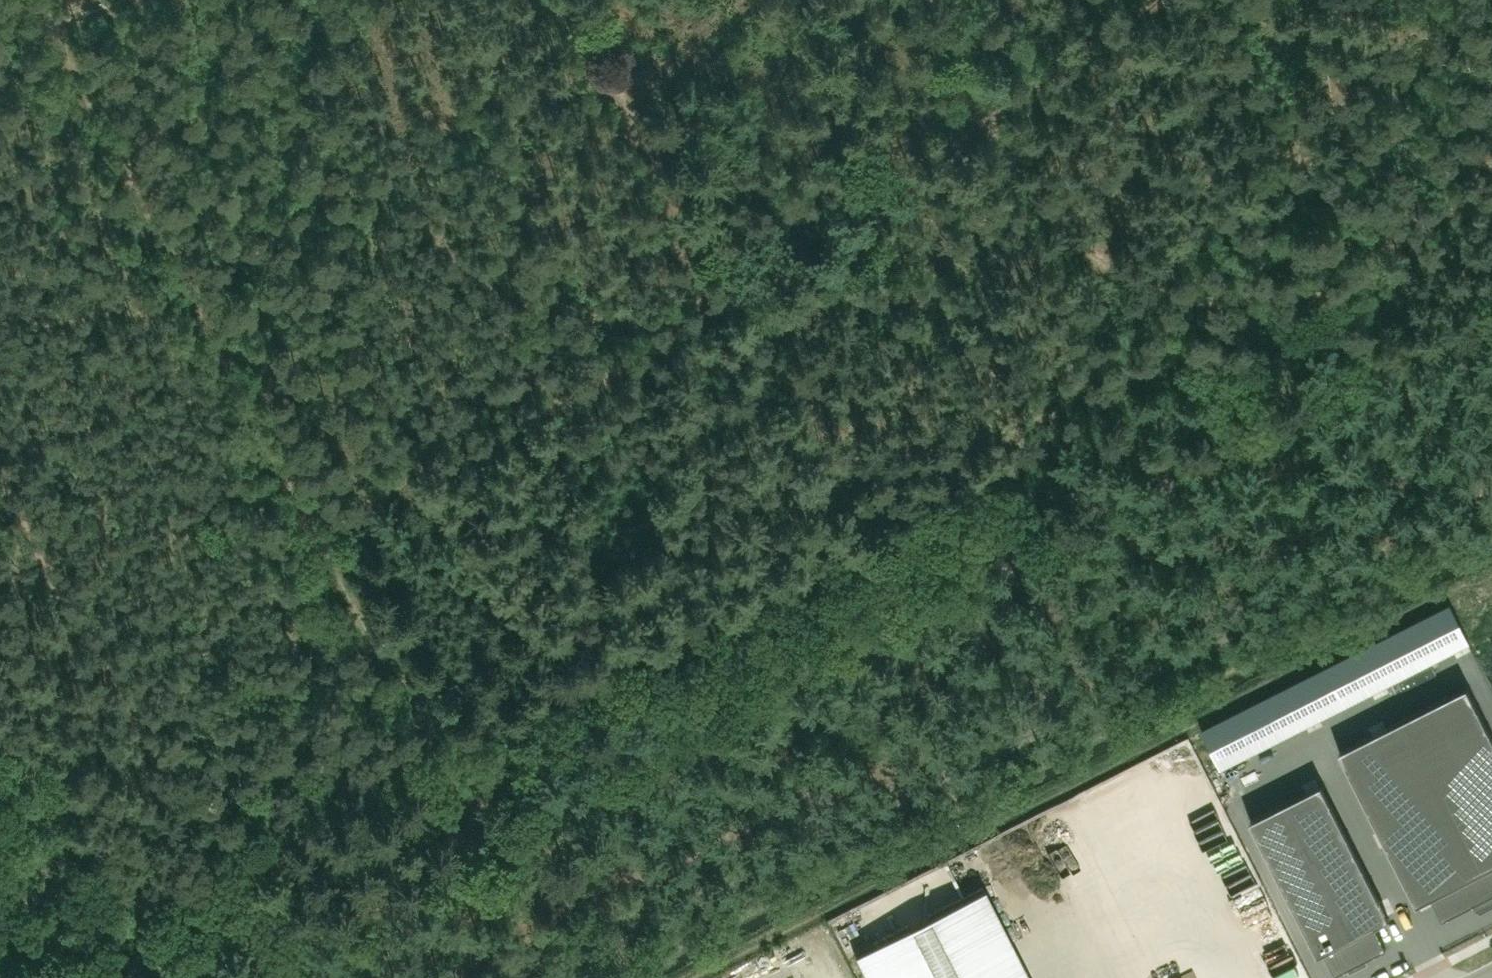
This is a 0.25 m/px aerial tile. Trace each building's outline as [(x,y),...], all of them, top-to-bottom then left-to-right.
[(1470,643),(1451,604),(1202,730),(1221,768),(1470,643)] [(1340,751),(1417,904),(1432,897),(1443,919),(1475,903),(1477,907),(1491,900),(1491,735),(1467,687),(1340,751)] [(1322,784),(1251,820),(1318,955),(1325,951),(1336,973),(1386,948),(1375,926),(1390,918),(1322,784)] [(984,889),(855,954),(867,977),(1029,977),(984,889)] [(788,966),(816,951),(807,936),(780,950),(788,966)]
